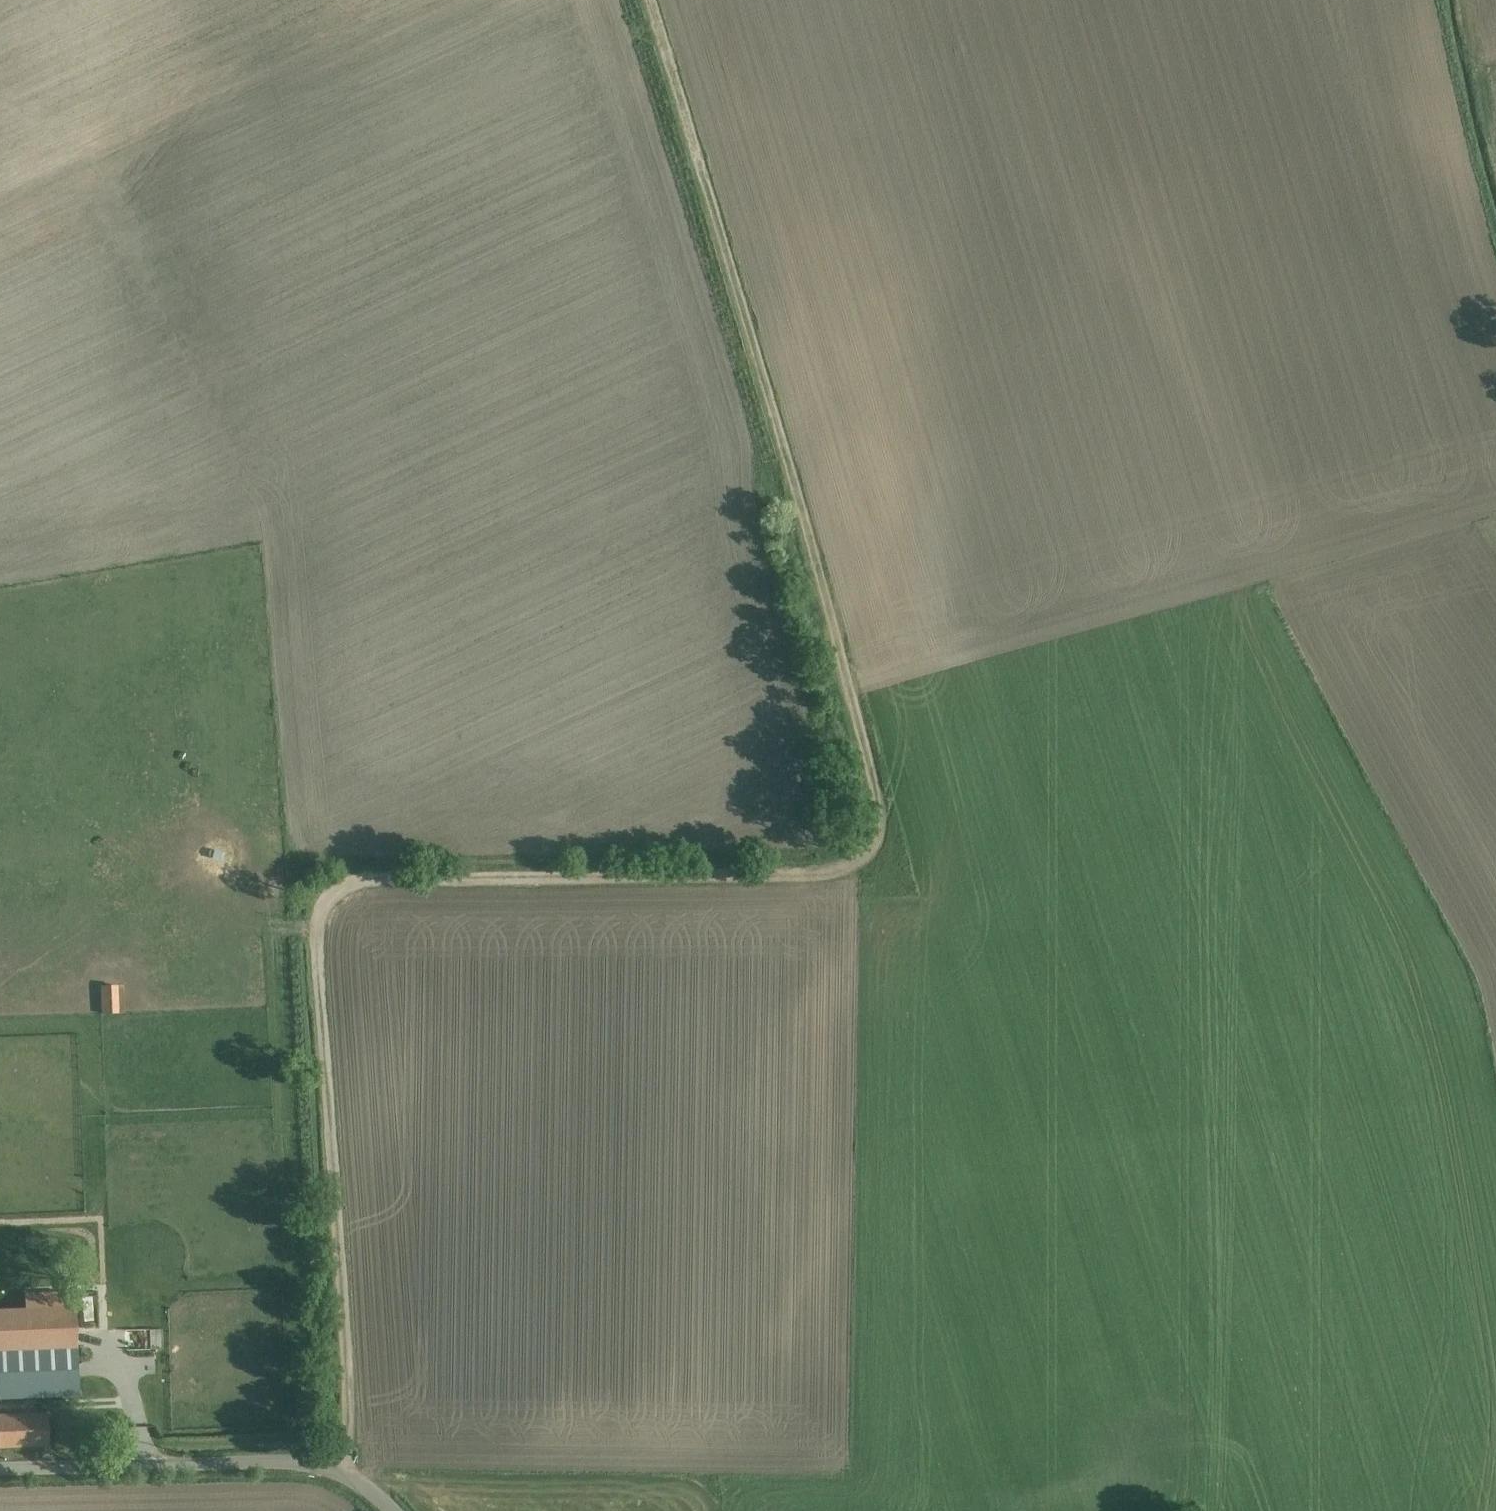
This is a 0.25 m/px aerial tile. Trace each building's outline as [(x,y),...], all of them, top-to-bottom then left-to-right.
[(74,1397),(71,1295),(27,1296),(28,1321),(0,1321),(0,1398),(74,1397)] [(50,1453),(49,1414),(0,1415),(0,1454),(50,1453)]
